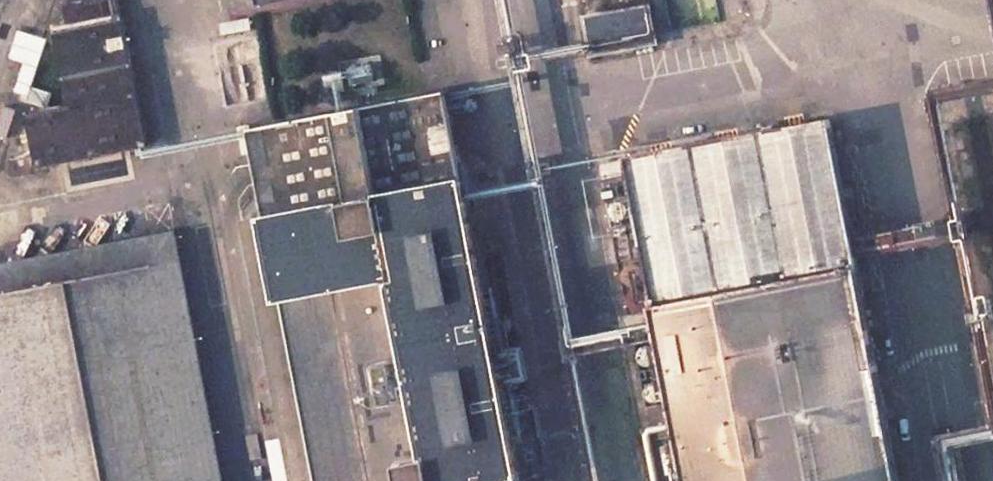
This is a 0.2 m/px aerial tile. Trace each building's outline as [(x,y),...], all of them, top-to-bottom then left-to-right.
[(65,3),(69,23),(54,26),(69,100),(26,108),(36,162),(145,142),(118,0),(79,0),(65,3)] [(581,8),(588,42),(650,30),(643,0),(620,0),(581,8)] [(28,91),(46,34),(15,24),(6,54),(21,58),(12,86),(28,91)] [(256,124),(301,359),(276,364),(299,480),(527,480),(520,442),(527,441),(520,402),(537,398),(508,246),(491,249),(485,220),(478,221),(452,86),(256,124)] [(657,338),(627,345),(640,413),(671,406),(685,480),(895,480),(825,121),(622,160),(591,167),(619,317),(652,310),(657,338)] [(22,480),(200,480),(158,259),(16,287),(0,336),(0,364),(22,480)] [(537,398),(520,402),(527,441),(535,480),(552,477),(537,398)]
